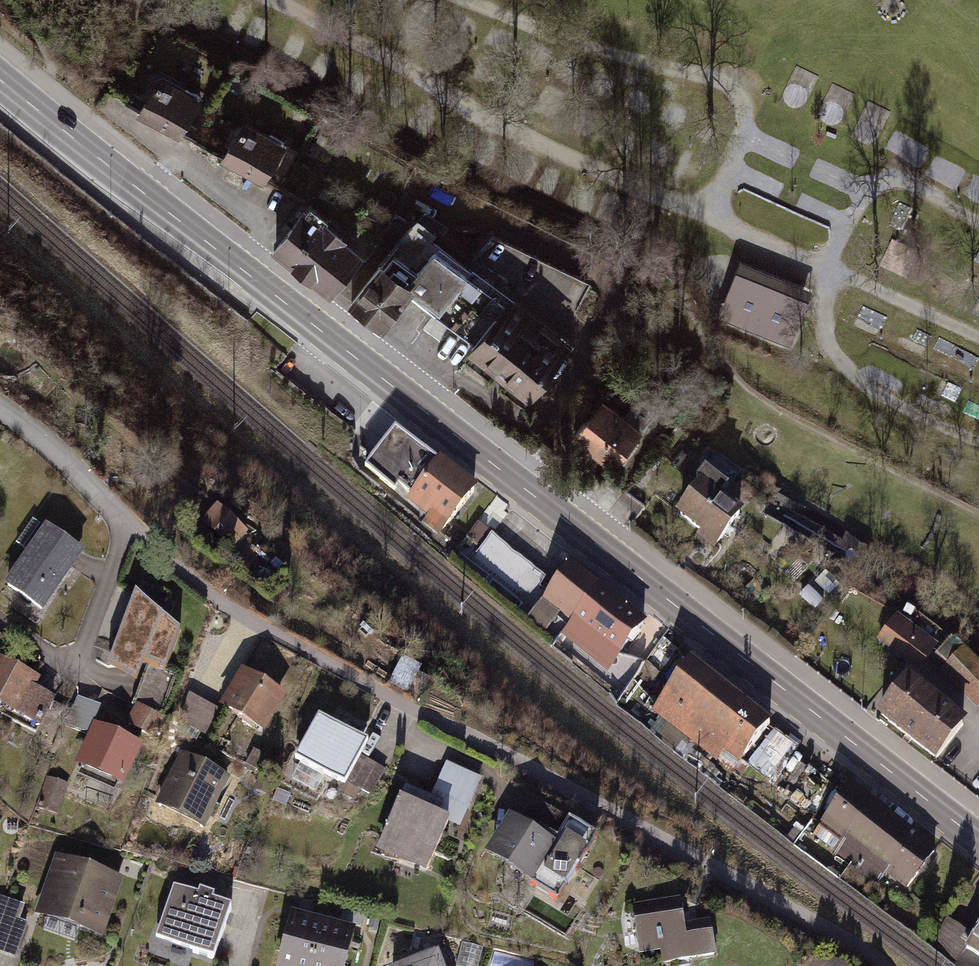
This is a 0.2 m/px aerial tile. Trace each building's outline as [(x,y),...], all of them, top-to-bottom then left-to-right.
[(199,93),(155,71),(133,113),(177,136),(199,93)] [(284,139),(241,116),(218,160),(261,183),(284,139)] [(960,188),(972,164),(944,151),(932,175),(960,188)] [(359,247),(297,204),(267,248),(328,290),(359,247)] [(405,278),(433,240),(446,222),(424,206),(383,262),(405,278)] [(526,394),(567,337),(433,240),(405,278),(413,284),(407,293),(471,339),(464,349),(526,394)] [(383,262),(377,258),(346,301),(381,327),(413,284),(405,278),(383,262)] [(789,343),(812,287),(741,258),(718,314),(789,343)] [(864,307),(856,326),(880,336),(888,316),(864,307)] [(972,376),(978,359),(978,356),(957,347),(949,367),(972,376)] [(639,418),(598,391),(571,432),(612,460),(639,418)] [(971,403),(963,425),(978,430),(978,406),(971,403)] [(473,487),(397,425),(363,467),(439,529),(473,487)] [(699,555),(731,510),(714,499),(724,486),(696,465),(658,518),(686,538),(683,543),(699,555)] [(629,493),(613,511),(631,527),(647,510),(629,493)] [(221,510),(206,527),(230,548),(245,531),(221,510)] [(81,552),(46,528),(8,583),(43,607),(81,552)] [(536,603),(553,581),(493,534),(476,555),(536,603)] [(595,572),(575,556),(541,598),(618,660),(652,618),(634,604),(595,572)] [(199,638),(155,608),(130,646),(174,676),(199,638)] [(937,646),(894,616),(875,644),(917,674),(937,646)] [(944,671),(977,707),(978,705),(978,668),(965,652),(944,671)] [(716,671),(696,653),(653,702),(729,770),(773,720),(750,700),(716,671)] [(0,661),(0,705),(36,722),(49,695),(36,690),(41,680),(0,661)] [(284,696),(243,672),(224,706),(264,729),(284,696)] [(907,677),(877,717),(936,763),(967,724),(907,677)] [(218,711),(191,696),(183,719),(207,732),(218,711)] [(165,720),(138,707),(130,724),(156,737),(165,720)] [(367,743),(319,717),(296,758),(344,784),(367,743)] [(139,747),(96,727),(79,764),(122,783),(139,747)] [(226,779),(183,757),(160,803),(203,824),(226,779)] [(384,769),(362,757),(348,782),(370,794),(384,769)] [(435,816),(448,822),(459,826),(480,779),(447,764),(432,800),(441,805),(435,816)] [(51,780),(44,811),(64,815),(71,785),(51,780)] [(873,794),(855,780),(822,823),(890,876),(923,833),(905,819),(873,794)] [(406,788),(378,848),(425,870),(448,822),(435,816),(441,805),(432,800),(406,788)] [(592,834),(535,799),(520,824),(510,818),(489,853),(556,893),(592,834)] [(122,879),(56,857),(37,915),(104,936),(122,879)] [(938,928),(978,963),(978,881),(938,928)] [(236,908),(175,888),(158,940),(219,959),(236,908)] [(15,956),(26,924),(17,921),(22,907),(0,899),(0,951),(15,956)] [(678,901),(635,908),(642,950),(663,947),(665,960),(713,953),(708,922),(682,926),(678,901)] [(295,918),(282,965),(341,965),(350,932),(295,918)] [(402,965),(441,965),(436,953),(402,965)]
